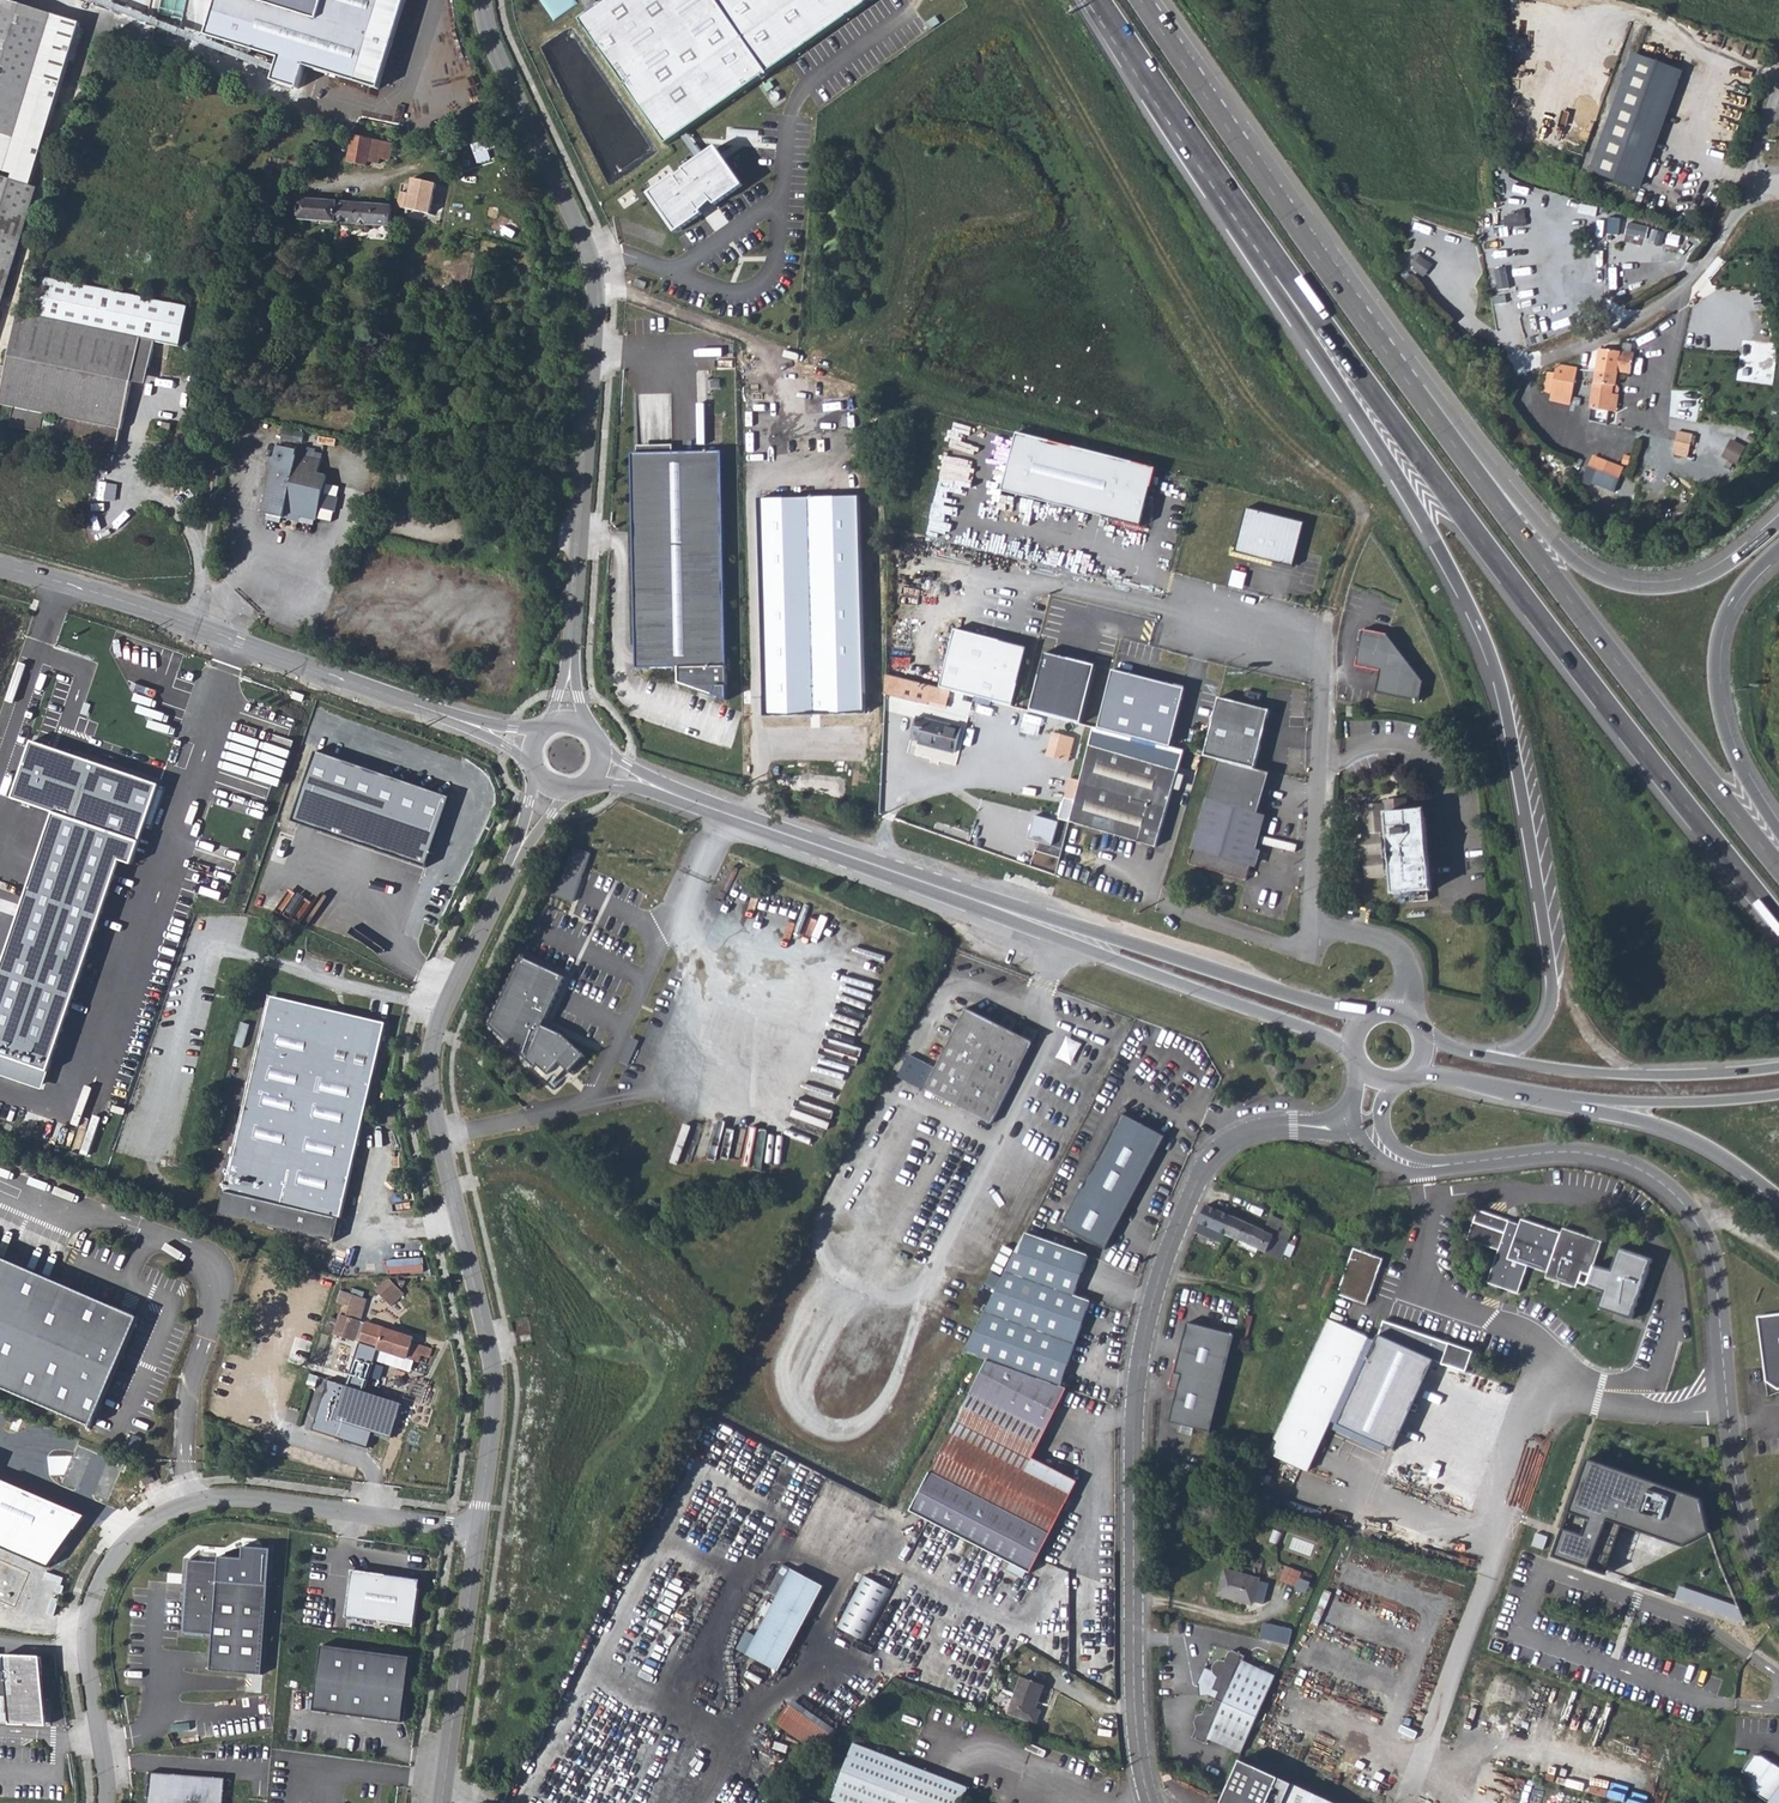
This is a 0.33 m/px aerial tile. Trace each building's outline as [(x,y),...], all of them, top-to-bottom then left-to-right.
[(38,185),(32,183),(80,20),(14,0),(0,0),(0,167),(13,171),(12,177),(0,174),(0,310),(38,185)] [(206,27),(281,49),(274,71),(300,79),(307,56),(384,79),(407,0),(215,0),(206,27)] [(580,19),(668,144),(876,0),(604,0),(580,19)] [(1633,53),(1628,51),(1587,173),(1591,175),(1633,53)] [(1633,53),(1591,175),(1634,189),(1675,67),(1633,53)] [(1679,68),(1675,67),(1634,189),(1638,190),(1679,68)] [(353,134),(347,163),(364,166),(365,161),(369,138),(358,135),(353,134)] [(369,138),(365,161),(378,164),(380,158),(389,159),(392,142),(369,138)] [(485,138),(473,142),(478,161),(490,158),(485,138)] [(677,173),(650,192),(678,231),(705,213),(703,211),(714,201),(717,204),(745,184),(718,145),(685,168),(686,171),(679,176),(677,173)] [(278,158),(276,169),(295,172),(297,162),(278,158)] [(297,162),(295,172),(308,175),(310,165),(297,162)] [(667,178),(675,172),(669,165),(661,172),(667,178)] [(405,207),(427,213),(435,185),(413,179),(408,195),(403,193),(400,202),(406,204),(405,207)] [(297,219),(315,220),(316,199),(298,197),(297,219)] [(316,199),(315,220),(334,221),(336,201),(316,199)] [(336,201),(334,221),(387,226),(390,206),(336,201)] [(1517,256),(1534,254),(1532,238),(1516,239),(1517,256)] [(1467,268),(1471,252),(1455,247),(1450,263),(1467,268)] [(1410,262),(1424,274),(1433,264),(1418,252),(1410,262)] [(0,371),(0,402),(55,414),(50,437),(109,451),(114,429),(116,429),(129,377),(140,332),(153,335),(177,341),(186,302),(42,269),(33,306),(16,303),(0,371)] [(1498,307),(1501,323),(1518,320),(1515,304),(1498,307)] [(1555,328),(1570,324),(1566,308),(1551,312),(1555,328)] [(1531,331),(1528,337),(1537,341),(1541,335),(1531,331)] [(140,332),(129,377),(142,380),(153,335),(140,332)] [(1599,349),(1595,369),(1617,373),(1621,352),(1599,349)] [(1621,352),(1617,373),(1629,375),(1633,355),(1621,352)] [(1553,374),(1552,380),(1574,384),(1577,371),(1555,367),(1553,374)] [(1595,369),(1591,396),(1611,400),(1612,393),(1618,394),(1619,387),(1614,385),(1617,373),(1595,369)] [(1541,371),(1539,372),(1536,382),(1543,385),(1543,388),(1546,392),(1561,396),(1560,400),(1568,403),(1570,396),(1572,394),(1574,384),(1552,380),(1553,374),(1541,371)] [(1611,400),(1591,396),(1589,408),(1608,412),(1611,400)] [(1716,423),(1711,439),(1728,444),(1733,427),(1716,423)] [(1155,468),(1016,431),(1001,490),(1140,526),(1155,468)] [(1678,431),(1673,454),(1689,458),(1694,434),(1678,431)] [(1732,439),(1722,457),(1737,465),(1747,447),(1732,439)] [(267,516),(289,520),(291,510),(307,514),(306,518),(322,521),(332,479),(322,477),(325,464),(300,458),(301,453),(282,448),(279,460),(277,459),(274,470),(277,471),(267,516)] [(638,453),(642,669),(679,668),(680,683),(728,700),(723,452),(638,453)] [(1608,461),(1603,472),(1620,478),(1624,467),(1608,461)] [(859,498),(759,499),(762,715),(862,713),(859,498)] [(1304,523),(1245,507),(1234,552),(1293,568),(1304,523)] [(291,510),(289,520),(305,524),(306,518),(307,514),(291,510)] [(952,644),(954,626),(938,624),(936,643),(952,644)] [(1361,629),(1354,666),(1378,671),(1374,692),(1419,701),(1422,682),(1386,634),(1361,629)] [(1028,649),(955,631),(941,689),(1015,708),(1028,649)] [(1043,652),(1028,710),(1078,723),(1094,664),(1043,652)] [(1115,671),(1100,728),(1173,747),(1188,689),(1115,671)] [(1221,759),(1258,768),(1272,712),(1220,697),(1207,755),(1221,759)] [(917,714),(911,738),(918,740),(918,744),(956,755),(963,727),(917,714)] [(1092,726),(1068,820),(1151,846),(1183,750),(1173,747),(1100,728),(1092,726)] [(1052,733),(1047,757),(1070,762),(1076,739),(1052,733)] [(7,799),(34,809),(33,814),(47,819),(49,813),(147,848),(167,792),(25,744),(7,799)] [(320,752),(296,822),(430,867),(455,798),(320,752)] [(1209,800),(1189,865),(1243,881),(1263,815),(1257,813),(1270,771),(1258,768),(1221,759),(1209,800)] [(1064,794),(1067,772),(1055,771),(1052,793),(1064,794)] [(1392,896),(1413,894),(1429,894),(1433,893),(1427,817),(1408,818),(1407,804),(1386,806),(1386,812),(1366,813),(1368,842),(1362,843),(1364,879),(1391,877),(1392,896)] [(574,846),(557,896),(574,902),(590,851),(574,846)] [(1429,894),(1413,894),(1414,905),(1430,904),(1429,894)] [(493,1022),(547,1074),(561,1058),(572,1068),(585,1054),(564,1032),(546,1025),(567,976),(525,952),(493,1022)] [(295,1022),(297,1015),(361,1028),(385,1024),(302,1005),(268,997),(264,1014),(295,1022)] [(248,1108),(241,1106),(221,1191),(223,1191),(337,1218),(337,1219),(385,1024),(361,1028),(297,1015),(295,1022),(264,1014),(253,1058),(260,1060),(248,1108)] [(921,1096),(987,1127),(1025,1045),(989,1028),(990,1024),(981,1020),(978,1023),(959,1014),(921,1096)] [(1058,1055),(1072,1063),(1083,1043),(1069,1035),(1058,1055)] [(248,1108),(260,1060),(253,1058),(241,1106),(248,1108)] [(1062,1232),(1103,1253),(1165,1142),(1120,1120),(1062,1232)] [(337,1218),(223,1191),(218,1215),(331,1242),(337,1218)] [(1227,1233),(1269,1252),(1277,1233),(1267,1228),(1208,1202),(1199,1222),(1227,1233)] [(1267,1228),(1277,1233),(1269,1252),(1283,1258),(1297,1223),(1273,1212),(1267,1228)] [(1564,1234),(1525,1222),(1524,1225),(1481,1212),(1472,1242),(1504,1252),(1494,1285),(1525,1294),(1533,1266),(1552,1272),(1550,1279),(1581,1288),(1586,1273),(1595,1275),(1599,1263),(1605,1243),(1565,1230),(1564,1234)] [(1227,1233),(1199,1222),(1196,1231),(1223,1242),(1227,1233)] [(966,1350),(990,1358),(1063,1383),(1094,1308),(1077,1302),(1090,1263),(1025,1240),(998,1295),(966,1350)] [(1615,1269),(1599,1263),(1595,1275),(1592,1284),(1609,1289),(1603,1305),(1636,1317),(1656,1257),(1623,1245),(1615,1269)] [(1385,1258),(1356,1248),(1340,1294),(1369,1306),(1385,1258)] [(0,1257),(0,1387),(92,1427),(139,1317),(0,1257)] [(376,1288),(390,1305),(404,1293),(389,1277),(376,1288)] [(344,1303),(334,1333),(355,1340),(368,1297),(340,1289),(336,1300),(344,1303)] [(1438,1311),(1433,1325),(1450,1332),(1456,1318),(1438,1311)] [(1756,1319),(1761,1384),(1773,1392),(1778,1391),(1778,1317),(1756,1319)] [(1270,1451),(1311,1472),(1335,1419),(1340,1421),(1379,1339),(1331,1318),(1270,1451)] [(1454,1344),(1386,1319),(1383,1331),(1439,1356),(1448,1361),(1454,1344)] [(360,1343),(379,1349),(419,1362),(421,1355),(429,1357),(432,1347),(413,1341),(415,1335),(367,1320),(360,1342),(360,1343)] [(1237,1335),(1190,1323),(1181,1358),(1179,1357),(1172,1388),(1180,1390),(1171,1421),(1211,1432),(1237,1335)] [(1340,1421),(1396,1447),(1439,1356),(1383,1331),(1379,1339),(1340,1421)] [(379,1349),(360,1343),(347,1385),(328,1380),(313,1428),(368,1446),(373,1431),(392,1438),(403,1403),(365,1391),(379,1349)] [(1446,1364),(1405,1474),(1414,1477),(1414,1481),(1430,1486),(1432,1490),(1439,1489),(1457,1496),(1497,1382),(1481,1377),(1477,1371),(1472,1373),(1471,1373),(1478,1353),(1454,1344),(1448,1361),(1446,1364)] [(913,1509),(1035,1571),(1081,1478),(1034,1456),(1071,1386),(1063,1383),(990,1358),(913,1509)] [(1778,1393),(1778,1391),(1773,1392),(1761,1384),(1763,1397),(1778,1393)] [(1715,1529),(1706,1495),(1591,1455),(1554,1554),(1609,1571),(1626,1526),(1684,1543),(1715,1529)] [(219,1562),(189,1559),(183,1632),(213,1635),(210,1670),(262,1674),(269,1585),(217,1581),(219,1562)] [(1282,1578),(1298,1583),(1293,1599),(1304,1602),(1311,1580),(1301,1576),(1303,1570),(1286,1564),(1282,1578)] [(421,1578),(353,1568),(346,1616),(415,1626),(421,1578)] [(826,1586),(794,1568),(790,1574),(777,1599),(757,1635),(748,1629),(737,1649),(780,1671),(826,1586)] [(770,1595),(777,1599),(790,1574),(783,1570),(770,1595)] [(1217,1594),(1250,1605),(1251,1601),(1262,1605),(1267,1588),(1256,1585),(1257,1582),(1224,1571),(1217,1594)] [(839,1629),(867,1642),(893,1589),(865,1574),(839,1629)] [(1738,1604),(1682,1584),(1677,1597),(1746,1621),(1738,1604)] [(1259,1639),(1289,1645),(1292,1630),(1262,1624),(1259,1639)] [(416,1657),(327,1645),(318,1708),(407,1720),(416,1657)] [(1254,1716),(1274,1675),(1242,1660),(1244,1654),(1232,1648),(1228,1650),(1224,1658),(1222,1658),(1221,1657),(1219,1658),(1217,1658),(1215,1659),(1214,1660),(1213,1662),(1212,1665),(1212,1667),(1212,1669),(1212,1670),(1214,1672),(1215,1673),(1217,1674),(1211,1686),(1217,1689),(1214,1696),(1254,1716)] [(8,1696),(10,1725),(48,1725),(41,1656),(4,1655),(5,1672),(0,1672),(0,1695),(8,1696)] [(1010,1719),(1036,1730),(1042,1716),(1035,1714),(1044,1692),(1023,1684),(1010,1719)] [(1254,1716),(1214,1696),(1210,1703),(1205,1700),(1201,1710),(1195,1712),(1192,1718),(1194,1724),(1189,1734),(1203,1740),(1205,1735),(1238,1750),(1254,1716)] [(779,1722),(823,1752),(837,1729),(792,1701),(779,1722)] [(968,1795),(858,1753),(838,1802),(965,1802),(968,1795)] [(1752,1780),(1747,1786),(1770,1802),(1778,1802),(1778,1773),(1776,1771),(1772,1763),(1764,1757),(1754,1758),(1743,1774),(1752,1780)] [(1241,1759),(1221,1802),(1332,1802),(1241,1759)] [(156,1777),(154,1802),(230,1802),(231,1782),(156,1777)]
